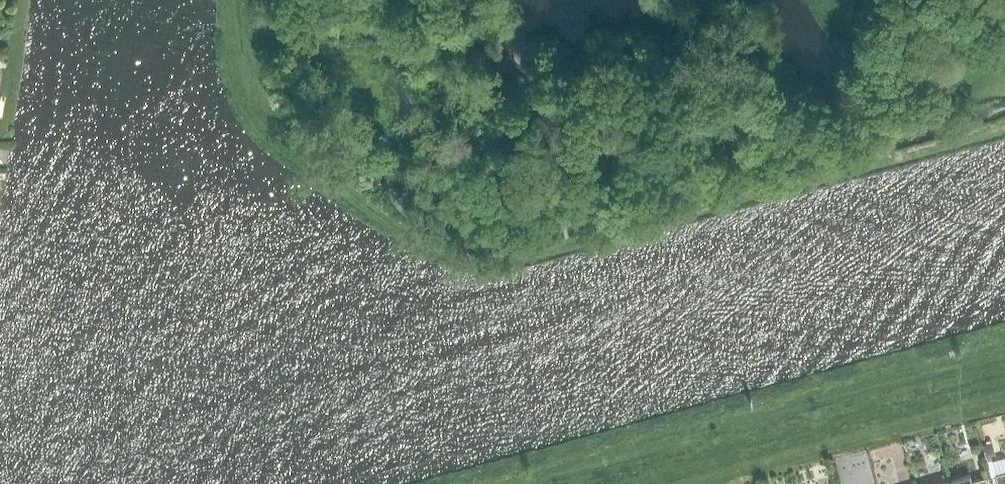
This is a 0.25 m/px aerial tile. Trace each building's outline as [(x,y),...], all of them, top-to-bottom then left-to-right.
[(991,442),(983,444),(986,456),(995,454),(991,442)] [(950,480),(951,483),(988,483),(982,463),(967,467),(969,475),(950,480)] [(995,474),(998,483),(1004,483),(1004,471),(995,474)]
